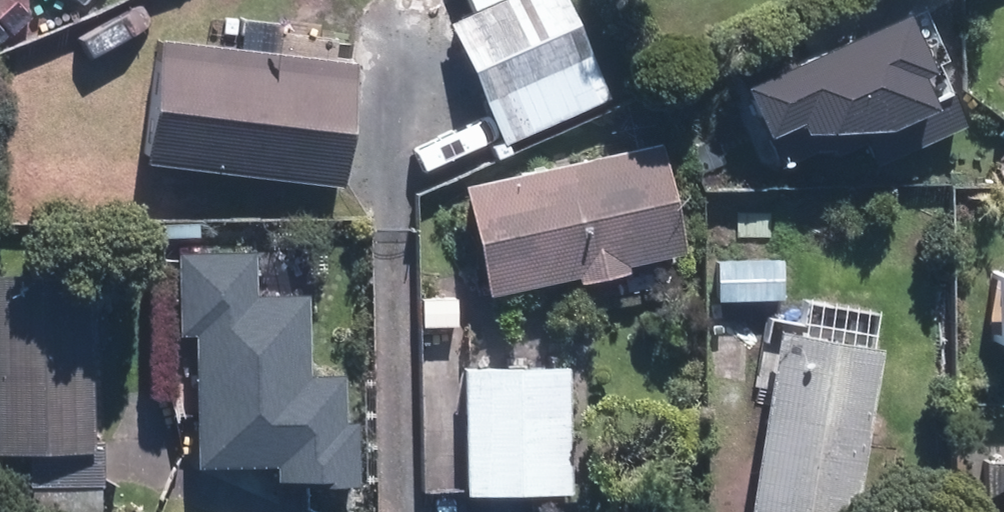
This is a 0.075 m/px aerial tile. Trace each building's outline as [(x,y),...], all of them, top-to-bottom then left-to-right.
[(447,28),(498,144),(590,103),(544,0),(509,0),(447,28)] [(774,50),(728,71),(736,89),(730,91),(767,171),(821,147),(837,184),(955,131),(939,97),(923,104),(887,23),(783,69),(774,50)] [(153,44),(138,165),(330,190),(345,69),(153,44)] [(649,150),(458,191),(480,296),(671,255),(649,150)] [(344,427),(343,379),(310,380),(308,298),(257,299),(256,254),(184,256),(186,337),(200,336),(202,466),(282,464),(282,466),(283,481),(361,479),(360,427),(344,427)] [(984,354),(1003,354),(1003,274),(983,274),(984,354)] [(0,283),(0,453),(82,451),(77,281),(0,283)] [(773,338),(742,511),(838,511),(866,355),(773,338)] [(557,374),(459,376),(462,497),(560,495),(557,374)] [(985,462),(986,511),(1003,511),(1003,462),(985,462)]
